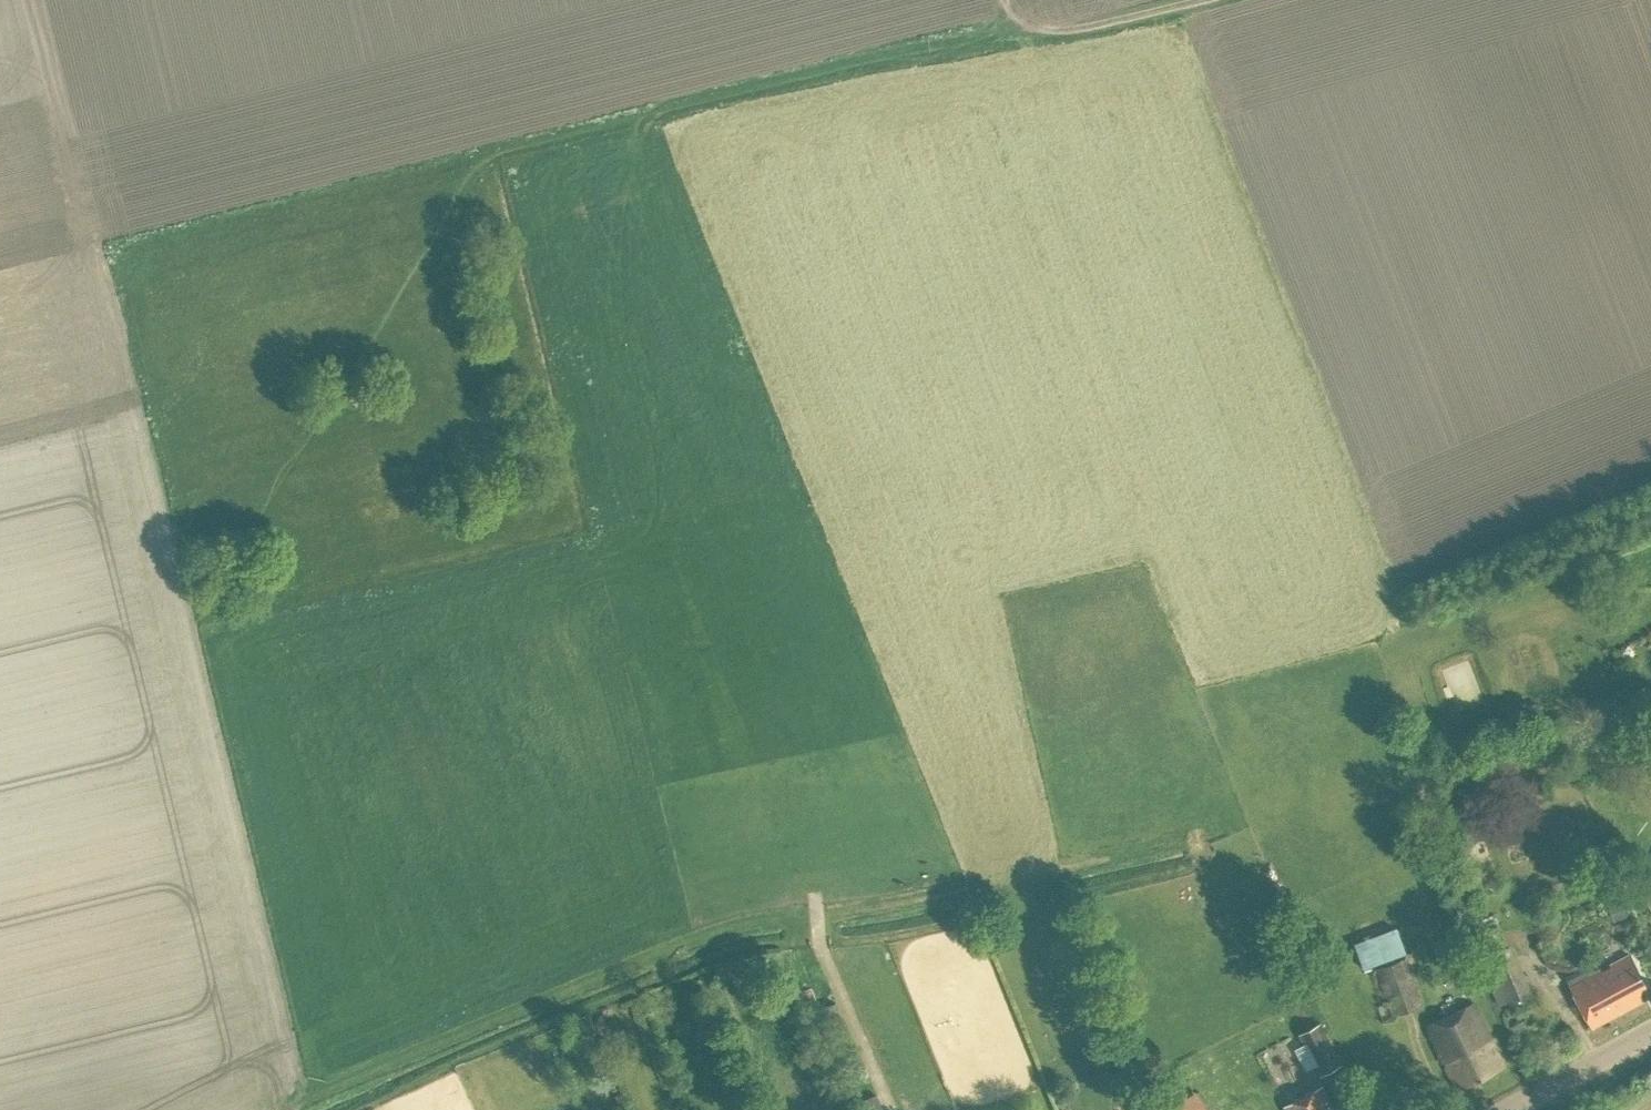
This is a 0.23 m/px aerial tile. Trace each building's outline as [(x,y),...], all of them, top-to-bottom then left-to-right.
[(1606,905),(1614,922),(1631,915),(1624,897),(1606,905)] [(1355,942),(1365,968),(1406,952),(1396,926),(1355,942)] [(1453,939),(1434,946),(1441,962),(1459,955),(1453,939)] [(1488,954),(1487,954),(1508,1006),(1533,996),(1512,944),(1508,945),(1488,954)] [(1565,976),(1569,985),(1589,1024),(1635,1001),(1632,994),(1643,988),(1626,956),(1588,975),(1583,967),(1565,976)] [(1405,957),(1401,958),(1372,969),(1389,1016),(1422,1004),(1405,957)] [(1504,1068),(1472,1003),(1430,1023),(1432,1026),(1429,1028),(1459,1090),(1504,1068)] [(1298,1034),(1320,1076),(1345,1063),(1324,1021),(1298,1034)] [(1321,1084),(1285,1104),(1289,1109),(1336,1109),(1321,1084)] [(1184,1098),(1160,1109),(1161,1109),(1190,1109),(1184,1098)]
